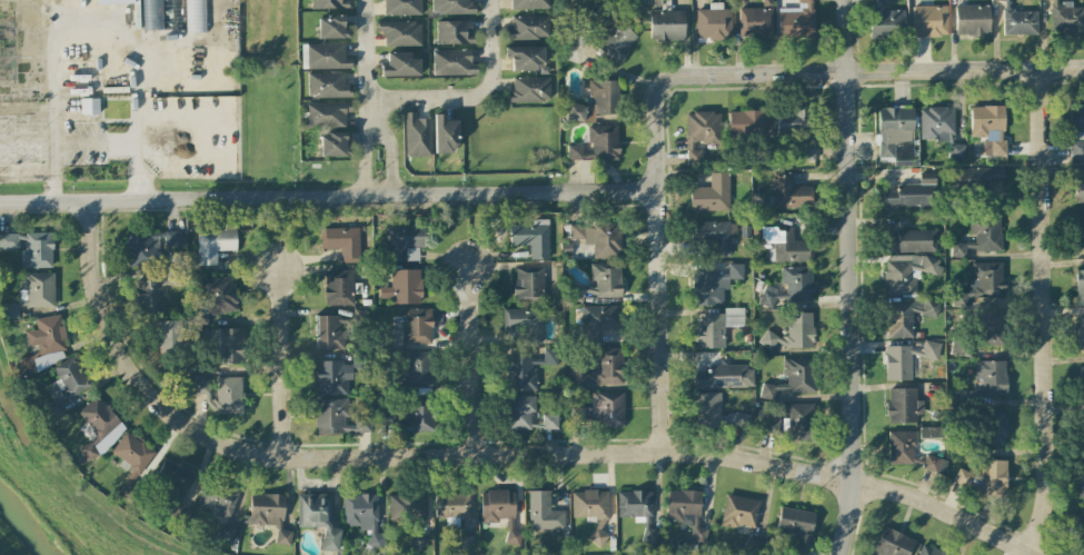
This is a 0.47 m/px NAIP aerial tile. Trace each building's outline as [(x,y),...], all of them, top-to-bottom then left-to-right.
[(162,30),(162,0),(141,0),(142,30),(162,30)] [(206,32),(205,0),(185,0),(186,33),(206,32)] [(312,9),(350,9),(350,0),(342,0),(312,0),(312,9)] [(385,12),(420,12),(420,0),(385,0),(385,12)] [(430,14),(475,13),(475,4),(470,0),(430,0),(430,14)] [(511,8),(511,0),(547,0),(547,9),(511,8)] [(762,8),(762,0),(773,0),(773,34),(739,36),(739,8),(762,8)] [(776,37),(777,0),(810,0),(810,38),(776,37)] [(1037,35),(1037,12),(1009,11),(1009,0),(994,0),(994,1),(1003,1),(1003,35),(1037,35)] [(1072,7),(1072,3),(1057,3),(1057,0),(1051,0),(1051,33),(1083,33),(1083,7),(1072,7)] [(955,5),(955,36),(990,35),(989,4),(955,5)] [(947,6),(912,6),(913,37),(948,37),(947,6)] [(684,9),(684,39),(649,40),(649,10),(684,9)] [(904,9),(869,10),(869,38),(904,37),(904,9)] [(730,10),(730,38),(696,38),(696,10),(730,10)] [(613,16),(637,38),(609,68),(575,36),(597,11),(613,16)] [(320,19),(320,37),(348,37),(348,30),(345,29),(345,14),(328,16),(328,19),(320,19)] [(511,17),(511,28),(505,28),(505,40),(537,39),(537,36),(547,36),(547,16),(511,17)] [(436,20),(436,43),(475,43),(475,34),(470,34),(470,19),(436,20)] [(378,21),(378,33),(386,32),(386,47),(421,46),(421,22),(416,23),(416,20),(378,21)] [(586,25),(572,25),(571,46),(586,46),(586,25)] [(302,42),(345,43),(345,57),(351,57),(350,68),(302,67),(302,42)] [(506,47),(506,56),(511,56),(513,70),(535,70),(544,65),(543,47),(506,47)] [(432,50),(434,76),(476,75),(476,62),(471,62),(471,49),(432,50)] [(387,51),(387,63),(380,63),(380,77),(420,77),(420,58),(409,51),(387,51)] [(307,72),(308,95),(312,96),(352,97),(352,86),(345,81),(344,70),(307,72)] [(548,77),(549,98),(543,98),(543,101),(506,101),(506,92),(509,92),(509,90),(514,90),(514,78),(548,77)] [(619,81),(619,113),(593,112),(593,120),(559,119),(560,102),(589,103),(589,81),(619,81)] [(80,115),(98,115),(98,99),(80,98),(80,115)] [(173,123),(236,122),(235,100),(173,101),(173,123)] [(307,101),(308,128),(345,127),(345,111),(352,111),(352,100),(307,101)] [(1069,104),(1069,159),(1083,159),(1083,104),(1069,104)] [(1003,106),(970,106),(970,138),(983,138),(983,156),(1006,156),(1006,141),(1003,141),(1003,106)] [(914,166),(913,107),(878,107),(879,161),(893,161),(893,166),(914,166)] [(948,159),(964,159),(964,144),(954,144),(954,108),(920,108),(920,139),(948,139),(948,159)] [(799,161),(812,161),(813,110),(777,109),(777,137),(800,137),(799,161)] [(728,112),(729,138),(763,137),(762,110),(728,112)] [(405,111),(406,157),(431,156),(430,118),(416,119),(416,111),(405,111)] [(721,143),(720,112),(686,113),(687,161),(702,161),(701,150),(693,150),(693,144),(721,143)] [(434,113),(434,152),(458,152),(458,120),(446,120),(446,113),(434,113)] [(586,125),(586,143),(591,143),(591,150),(584,152),(583,147),(568,147),(568,160),(618,159),(618,125),(586,125)] [(320,137),(320,153),(347,153),(347,131),(328,132),(329,137),(320,137)] [(1003,167),(950,168),(950,191),(1004,189),(1003,167)] [(728,211),(729,173),(710,173),(710,187),(690,187),(690,211),(728,211)] [(882,207),(935,209),(936,174),(919,173),(919,184),(900,184),(900,191),(882,191),(882,207)] [(812,206),(812,186),(792,186),(791,175),(773,175),(774,207),(812,206)] [(1074,204),(1083,204),(1083,180),(1074,180),(1074,204)] [(1001,251),(1001,216),(970,216),(971,243),(951,243),(951,257),(966,257),(966,251),(1001,251)] [(730,257),(730,234),(736,234),(736,221),(693,222),(694,246),(709,246),(709,258),(730,257)] [(529,245),(529,260),(548,260),(548,222),(533,222),(533,224),(510,224),(510,245),(529,245)] [(236,250),(235,223),(224,223),(224,229),(197,229),(197,265),(216,265),(216,251),(236,250)] [(593,258),(620,258),(620,223),(592,223),(592,226),(569,226),(569,240),(584,240),(584,244),(593,244),(593,258)] [(423,226),(386,227),(387,261),(419,261),(418,248),(424,248),(423,226)] [(320,229),(320,249),(340,249),(340,263),(359,262),(359,228),(320,229)] [(812,261),(812,241),(792,241),(792,228),(761,228),(761,246),(768,246),(768,261),(812,261)] [(937,252),(937,230),(887,230),(887,253),(937,252)] [(179,231),(125,232),(126,262),(157,261),(157,248),(180,247),(179,231)] [(52,233),(23,233),(23,268),(52,268),(52,233)] [(18,234),(0,234),(0,249),(18,249),(18,234)] [(917,295),(917,274),(940,274),(940,256),(885,256),(885,295),(917,295)] [(1003,263),(970,262),(970,293),(952,292),(952,307),(967,307),(967,297),(1003,297),(1003,263)] [(591,264),(592,289),(593,289),(594,297),(621,297),(620,264),(591,264)] [(723,305),(722,289),(728,289),(728,279),(743,279),(742,264),(728,264),(728,271),(693,271),(694,306),(723,305)] [(811,266),(781,267),(781,285),(786,284),(786,289),(761,290),(761,307),(774,307),(774,301),(812,300),(811,266)] [(544,267),(515,267),(514,301),(543,302),(544,267)] [(391,270),(391,287),(380,287),(380,298),(392,297),(392,304),(422,303),(420,269),(391,270)] [(135,312),(162,312),(162,286),(182,286),(182,270),(166,270),(166,277),(144,277),(144,281),(136,281),(135,312)] [(354,305),(353,270),(324,271),(325,306),(354,305)] [(1076,304),(1083,304),(1083,271),(1076,271),(1076,304)] [(20,274),(20,308),(54,307),(54,273),(20,274)] [(237,311),(232,276),(201,281),(205,308),(193,309),(195,325),(208,323),(207,315),(237,311)] [(912,338),(913,315),(939,315),(939,299),(923,299),(923,303),(886,303),(886,338),(912,338)] [(3,319),(18,318),(17,303),(2,303),(3,319)] [(581,307),(582,344),(601,343),(601,329),(621,329),(621,306),(581,307)] [(432,343),(432,308),(402,308),(403,344),(432,343)] [(503,329),(522,329),(523,344),(542,343),(541,308),(502,309),(503,329)] [(743,326),(743,308),(724,308),(724,313),(694,314),(695,349),(724,348),(724,327),(743,326)] [(813,347),(812,312),(787,313),(788,335),(762,335),(762,346),(773,346),(773,347),(813,347)] [(1003,312),(977,312),(977,345),(1003,345),(1003,312)] [(35,318),(37,330),(25,331),(27,346),(37,345),(38,355),(18,357),(19,370),(67,364),(61,315),(35,318)] [(316,318),(317,350),(343,349),(342,318),(316,318)] [(181,321),(159,321),(158,352),(180,352),(181,321)] [(243,363),(242,328),(218,329),(219,364),(243,363)] [(885,347),(885,381),(911,380),(911,358),(938,358),(938,342),(923,342),(923,347),(885,347)] [(622,348),(596,349),(596,371),(578,371),(578,386),(623,385),(622,348)] [(506,357),(506,391),(535,391),(535,365),(557,365),(557,349),(543,349),(543,357),(506,357)] [(430,387),(431,352),(407,352),(407,387),(430,387)] [(90,387),(74,355),(52,367),(58,379),(42,388),(53,408),(59,405),(58,403),(90,387)] [(813,392),(813,358),(784,358),(784,384),(761,384),(761,399),(774,399),(774,392),(813,392)] [(1005,361),(975,361),(975,379),(979,378),(979,391),(961,391),(961,397),(1006,396),(1005,361)] [(347,394),(347,379),(352,379),(352,362),(316,362),(317,395),(347,394)] [(694,367),(694,388),(753,387),(753,366),(694,367)] [(241,377),(219,377),(219,399),(209,399),(209,380),(194,380),(194,394),(205,394),(205,408),(224,408),(224,414),(241,414),(241,377)] [(916,388),(887,389),(887,423),(921,422),(920,401),(916,401),(916,388)] [(571,408),(571,422),(598,422),(598,427),(624,426),(623,392),(591,392),(591,408),(571,408)] [(721,393),(696,393),(696,428),(749,428),(749,413),(721,413),(721,393)] [(77,413),(87,423),(81,429),(91,439),(78,451),(90,463),(126,429),(95,396),(77,413)] [(535,413),(534,396),(505,397),(507,430),(530,429),(530,413),(535,413)] [(370,434),(371,417),(354,417),(354,426),(346,426),(346,400),(316,399),(315,433),(370,434)] [(434,432),(435,400),(404,399),(403,431),(434,432)] [(379,425),(395,424),(394,403),(378,404),(379,425)] [(788,404),(789,443),(816,442),(815,404),(788,404)] [(1006,444),(1005,409),(986,409),(987,444),(1006,444)] [(557,429),(557,414),(542,415),(542,430),(557,429)] [(779,419),(762,419),(761,433),(778,434),(779,419)] [(941,427),(919,427),(919,438),(941,438),(941,427)] [(138,476),(155,453),(126,431),(109,453),(138,476)] [(915,431),(888,431),(888,464),(914,464),(915,431)] [(947,460),(926,454),(921,469),(943,475),(947,460)] [(195,473),(167,460),(158,478),(172,485),(160,511),(182,521),(189,508),(180,503),(195,473)] [(1006,461),(981,460),(980,473),(955,472),(955,488),(982,488),(982,496),(1006,496),(1006,461)] [(550,490),(528,491),(529,530),(564,530),(564,510),(550,510),(550,490)] [(701,492),(668,490),(666,520),(679,521),(679,525),(692,526),(691,541),(706,542),(707,528),(699,527),(701,492)] [(480,522),(506,521),(506,545),(521,545),(521,531),(514,531),(514,491),(480,491),(480,522)] [(607,491),(572,491),(572,517),(593,517),(594,544),(603,544),(603,533),(607,533),(607,491)] [(618,519),(643,518),(644,543),(658,542),(658,529),(652,530),(651,491),(617,491),(618,519)] [(284,495),(249,493),(247,524),(276,525),(275,544),(291,545),(291,531),(282,530),(284,495)] [(321,551),(339,551),(339,529),(331,529),(331,494),(297,494),(297,527),(321,527),(321,551)] [(344,526),(358,526),(358,530),(368,530),(368,547),(383,547),(383,532),(377,532),(377,494),(343,495),(344,526)] [(435,519),(470,518),(469,494),(435,495),(435,519)] [(424,495),(388,497),(389,520),(425,519),(424,495)] [(721,525),(755,529),(759,500),(725,495),(721,525)] [(813,512),(779,508),(776,533),(795,535),(793,554),(807,554),(813,512)] [(886,527),(873,554),(908,554),(915,541),(886,527)] [(763,540),(749,535),(744,548),(758,553),(763,540)] [(921,544),(916,554),(947,554),(921,544)]
